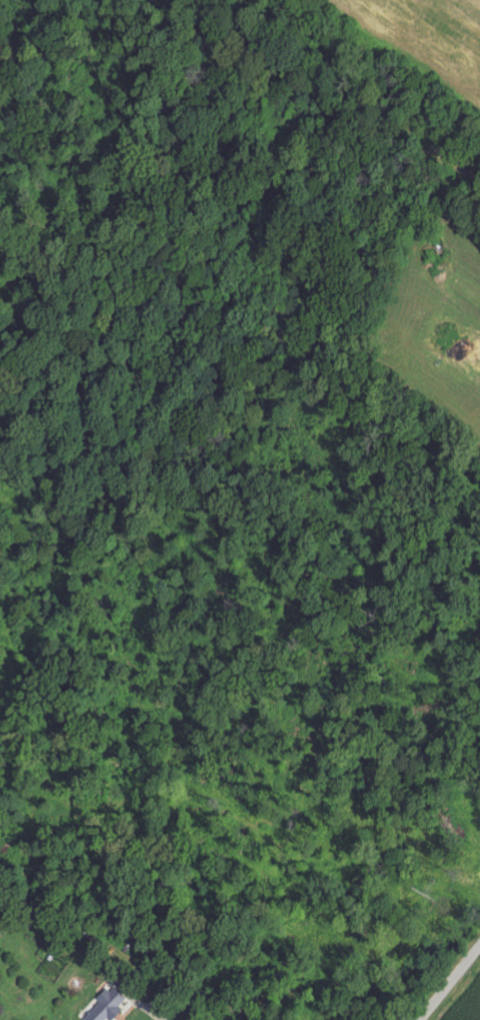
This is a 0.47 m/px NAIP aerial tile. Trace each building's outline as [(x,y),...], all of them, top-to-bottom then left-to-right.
[(104,1002),(87,1019),(114,1019),(132,1000),(116,986),(103,1000),(104,1002)]
